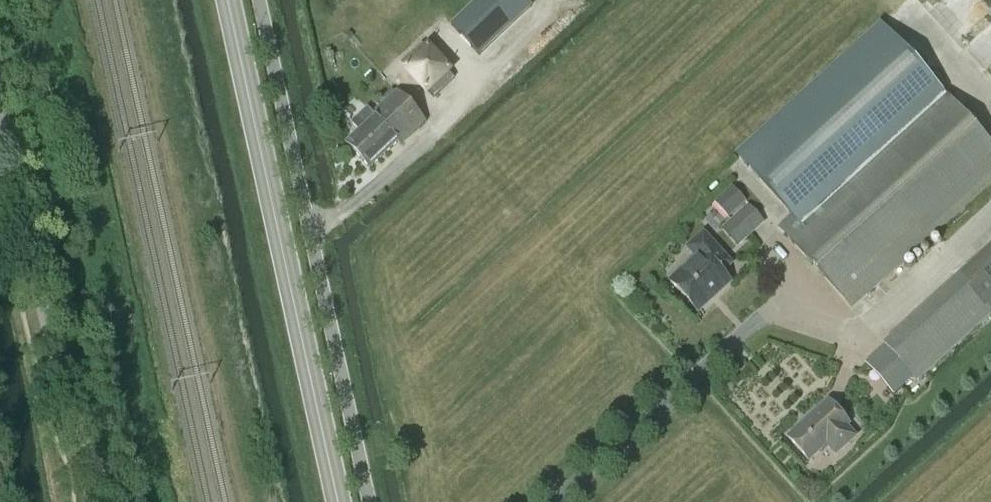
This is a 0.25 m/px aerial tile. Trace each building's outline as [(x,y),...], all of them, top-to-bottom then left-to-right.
[(448,30),(475,59),(528,10),(518,0),(479,0),(448,30)] [(990,183),(990,145),(937,85),(883,26),(739,157),(792,216),(779,228),(852,309),(990,183)] [(370,170),(399,143),(401,146),(426,121),(399,92),(374,115),(368,109),(352,124),(360,133),(347,145),(370,170)] [(730,187),(712,203),(728,220),(746,204),(730,187)] [(737,248),(765,224),(748,204),(720,229),(737,248)] [(717,294),(731,282),(719,270),(728,261),(704,235),(689,248),(698,258),(671,282),(695,309),(715,291),(717,294)] [(897,333),(930,369),(990,314),(990,246),(897,333)] [(915,383),(930,369),(897,333),(882,346),(884,348),(912,379),(915,383)] [(789,438),(810,460),(827,445),(836,455),(856,437),(847,427),(849,424),(832,405),(823,413),(819,410),(789,438)]
